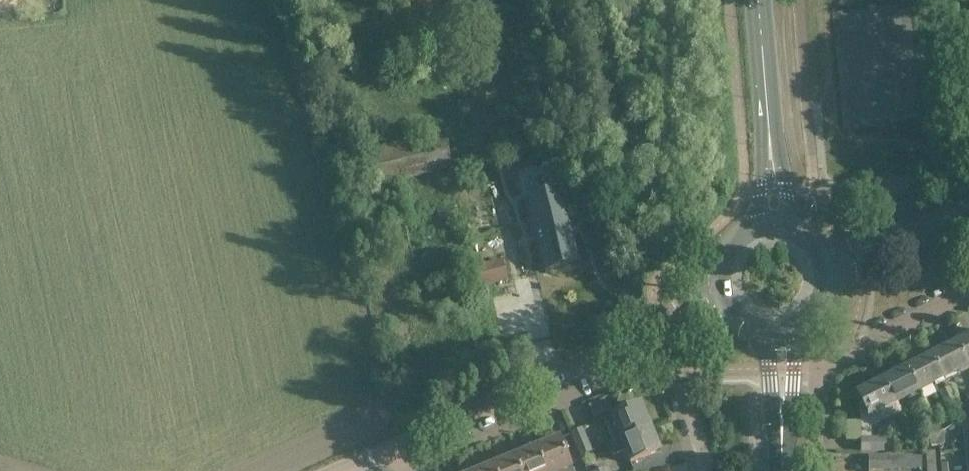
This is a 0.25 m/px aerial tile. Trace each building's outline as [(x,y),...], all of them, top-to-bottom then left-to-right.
[(436,0),(410,5),(411,13),(437,8),(436,0)] [(375,186),(453,167),(444,132),(366,151),(375,186)] [(562,190),(527,198),(545,273),(547,273),(546,270),(577,263),(578,265),(580,265),(562,190)] [(502,260),(469,268),(474,288),(507,280),(502,260)] [(957,343),(968,366),(968,337),(957,343)] [(935,352),(934,355),(932,356),(944,379),(968,366),(957,343),(943,350),(941,349),(935,352)] [(910,364),(909,367),(907,368),(919,391),(944,379),(932,356),(919,363),(916,361),(910,364)] [(885,377),(884,380),(883,381),(894,404),(895,404),(919,391),(907,368),(894,375),(891,374),(885,377)] [(857,394),(862,403),(861,403),(859,405),(859,412),(861,415),(861,452),(891,451),(891,438),(871,439),(871,427),(900,412),(895,404),(894,404),(883,381),(857,394)] [(945,404),(954,399),(948,388),(940,392),(945,404)] [(930,412),(924,400),(915,405),(921,416),(930,412)] [(641,405),(604,420),(613,443),(621,440),(651,428),(641,405)] [(613,443),(608,445),(612,455),(625,450),(630,462),(660,450),(651,428),(621,440),(613,443)] [(579,452),(590,448),(582,429),(571,433),(579,452)] [(538,448),(547,470),(573,470),(571,466),(560,439),(538,448)] [(516,456),(522,470),(547,470),(538,448),(516,456)] [(926,464),(936,464),(935,451),(925,452),(926,464)] [(494,465),(497,470),(522,470),(516,456),(494,465)] [(891,470),(890,457),(869,457),(869,470),(891,470)]
